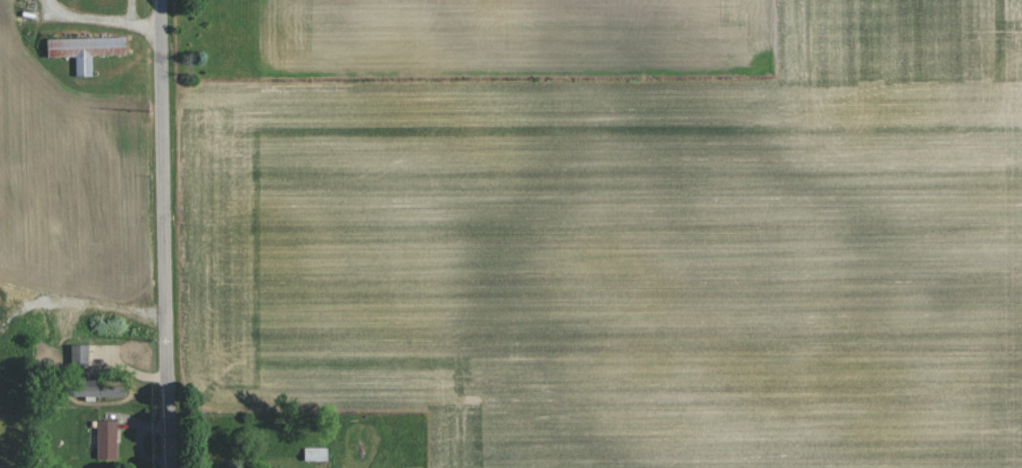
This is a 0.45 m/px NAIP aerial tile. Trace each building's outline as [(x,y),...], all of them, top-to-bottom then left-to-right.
[(49,39),(49,57),(76,56),(77,76),(93,75),(93,56),(127,55),(126,36),(49,39)] [(89,365),(90,345),(73,345),(72,364),(89,365)] [(118,421),(99,420),(98,458),(117,459),(118,421)] [(305,460),(329,461),(329,448),(306,447),(305,460)]
